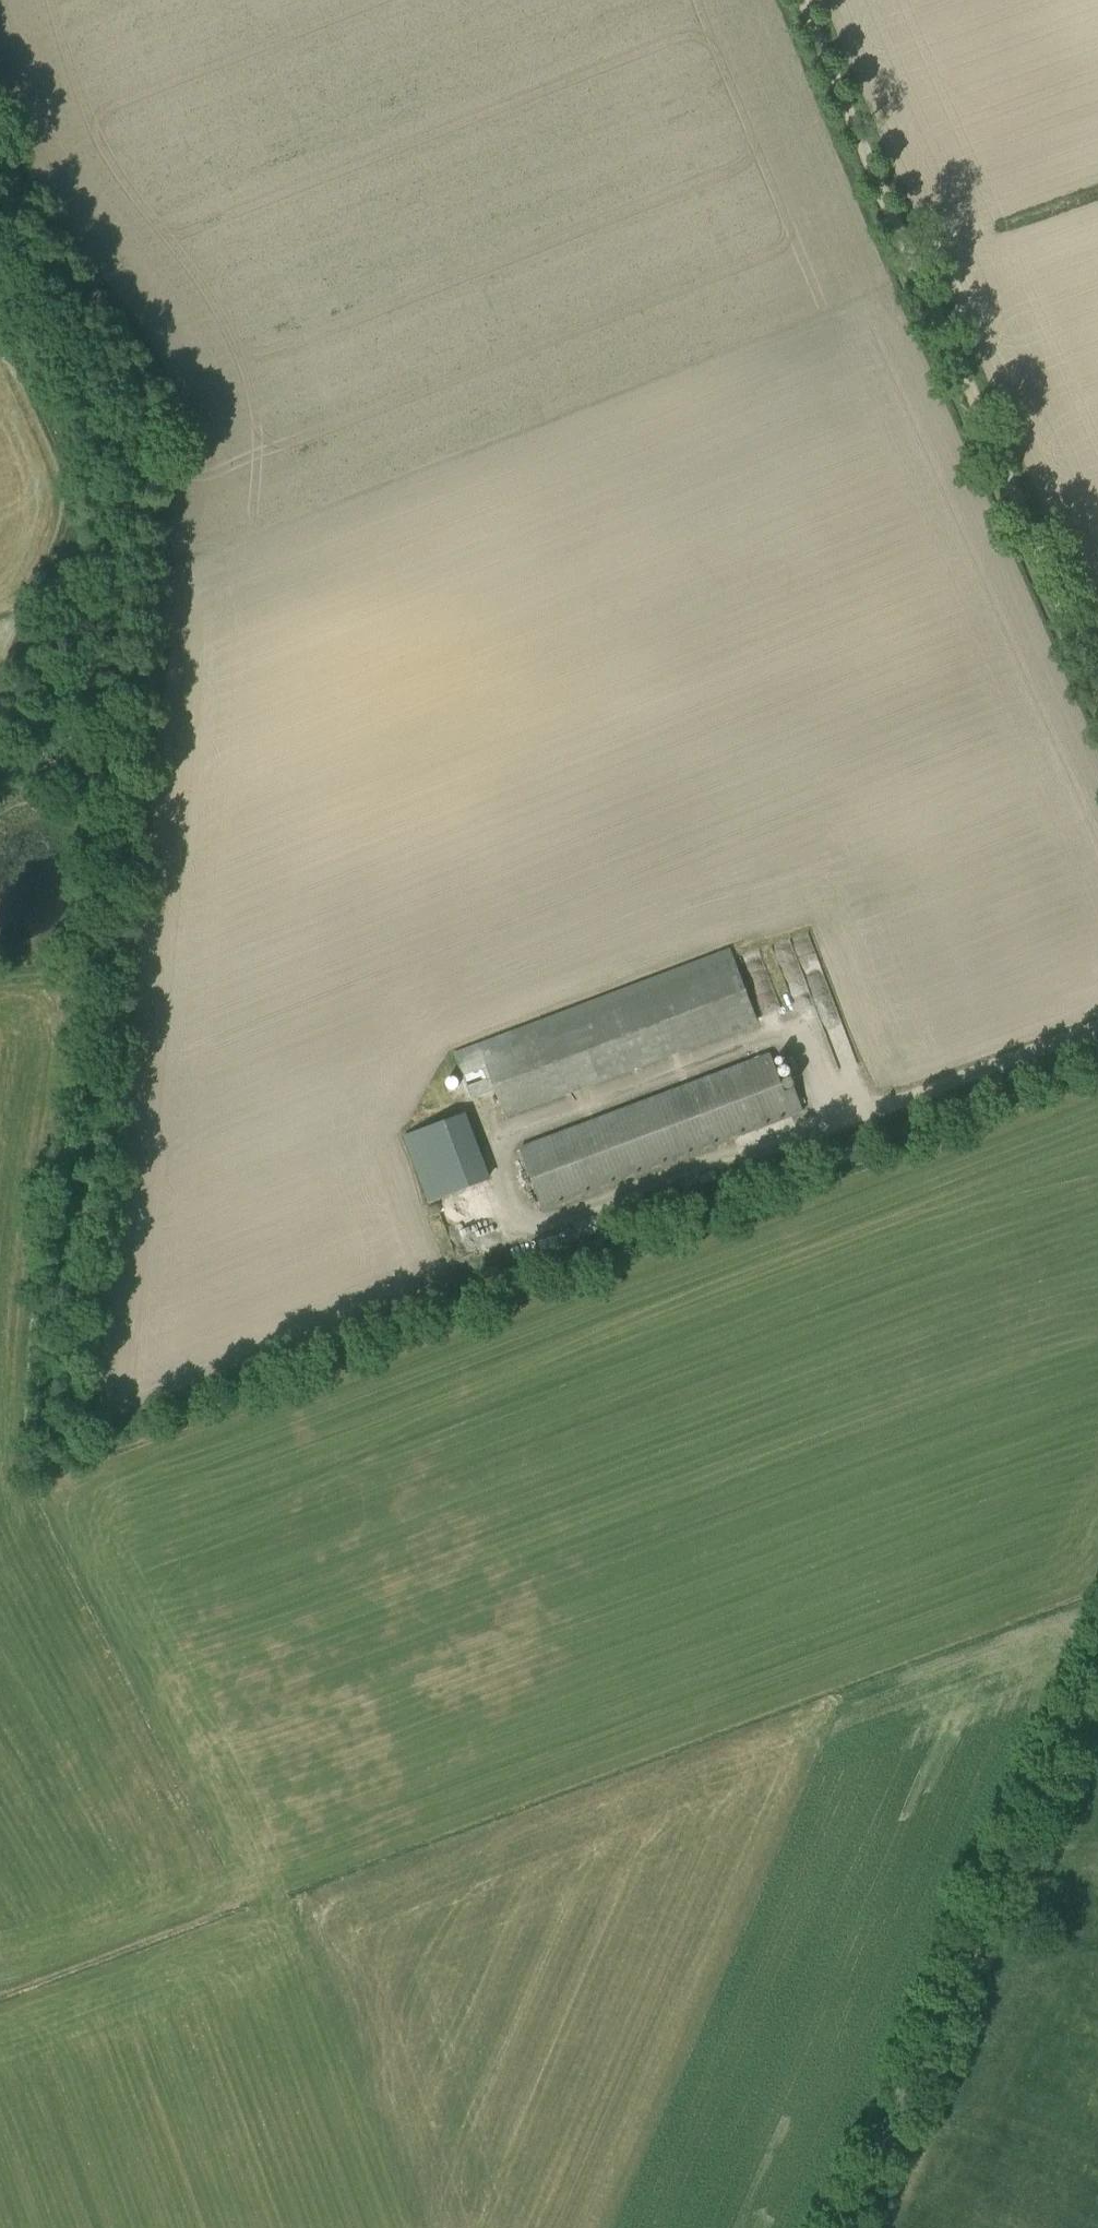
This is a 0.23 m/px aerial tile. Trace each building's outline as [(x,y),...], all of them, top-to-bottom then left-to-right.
[(505,1116),(757,1020),(730,949),(454,1053),(471,1098),(495,1089),(505,1116)] [(783,1091),(769,1053),(520,1148),(543,1210),(802,1111),(793,1087),(783,1091)] [(485,1164),(487,1163),(467,1111),(402,1136),(427,1203),(490,1178),(485,1164)]
